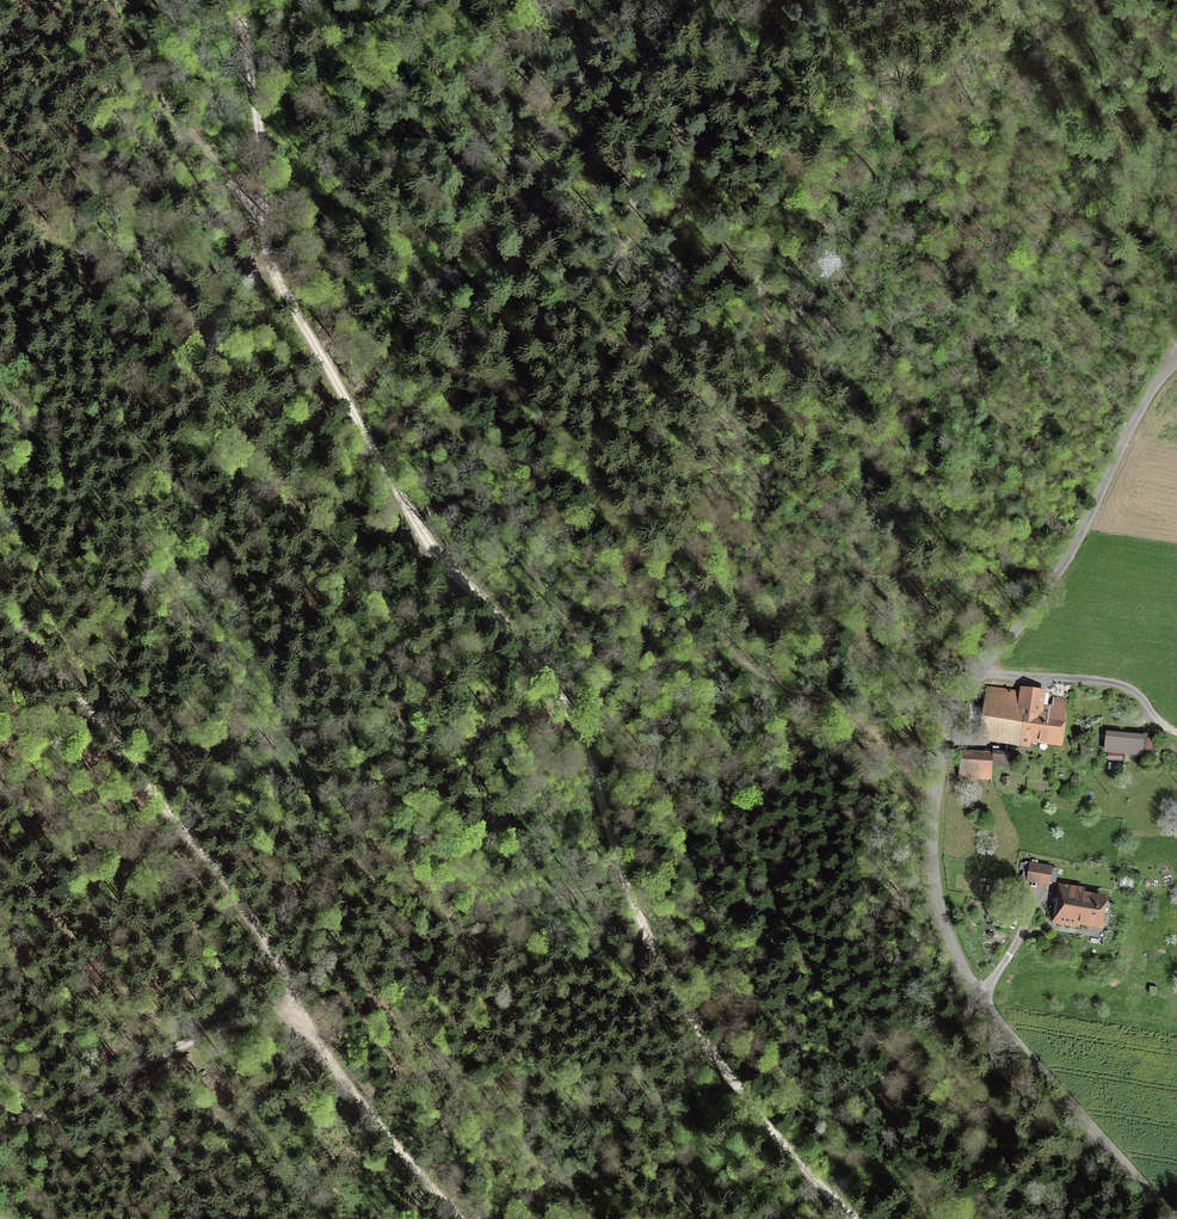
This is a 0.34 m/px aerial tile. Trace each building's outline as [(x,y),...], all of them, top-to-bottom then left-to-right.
[(1020,691),(986,686),(978,741),(1030,749),(1031,744),(1062,748),(1069,699),(1053,697),(1052,707),(1046,706),(1048,694),(1046,694),(1046,688),(1040,687),(1039,690),(1020,687),(1020,691)] [(1144,735),(1106,731),(1103,754),(1147,758),(1147,751),(1153,751),(1154,743),(1148,743),(1149,734),(1144,733),(1144,735)] [(1080,747),(1081,755),(1096,755),(1095,746),(1080,747)] [(992,752),(960,750),(958,777),(958,779),(992,781),(993,767),(1013,769),(1014,752),(993,751),(992,752)] [(1012,787),(1012,776),(1003,776),(1003,787),(1012,787)] [(1032,862),(1030,862),(1029,863),(1025,862),(1024,863),(1021,863),(1019,870),(1028,871),(1026,882),(1049,886),(1050,882),(1056,883),(1058,869),(1053,869),(1053,866),(1038,863),(1038,861),(1032,860),(1032,862)] [(1119,887),(1133,889),(1135,877),(1121,875),(1119,887)] [(1085,888),(1057,884),(1051,924),(1079,929),(1080,926),(1103,930),(1108,896),(1085,892),(1085,888)] [(1158,987),(1150,987),(1150,995),(1157,996),(1158,987)]
